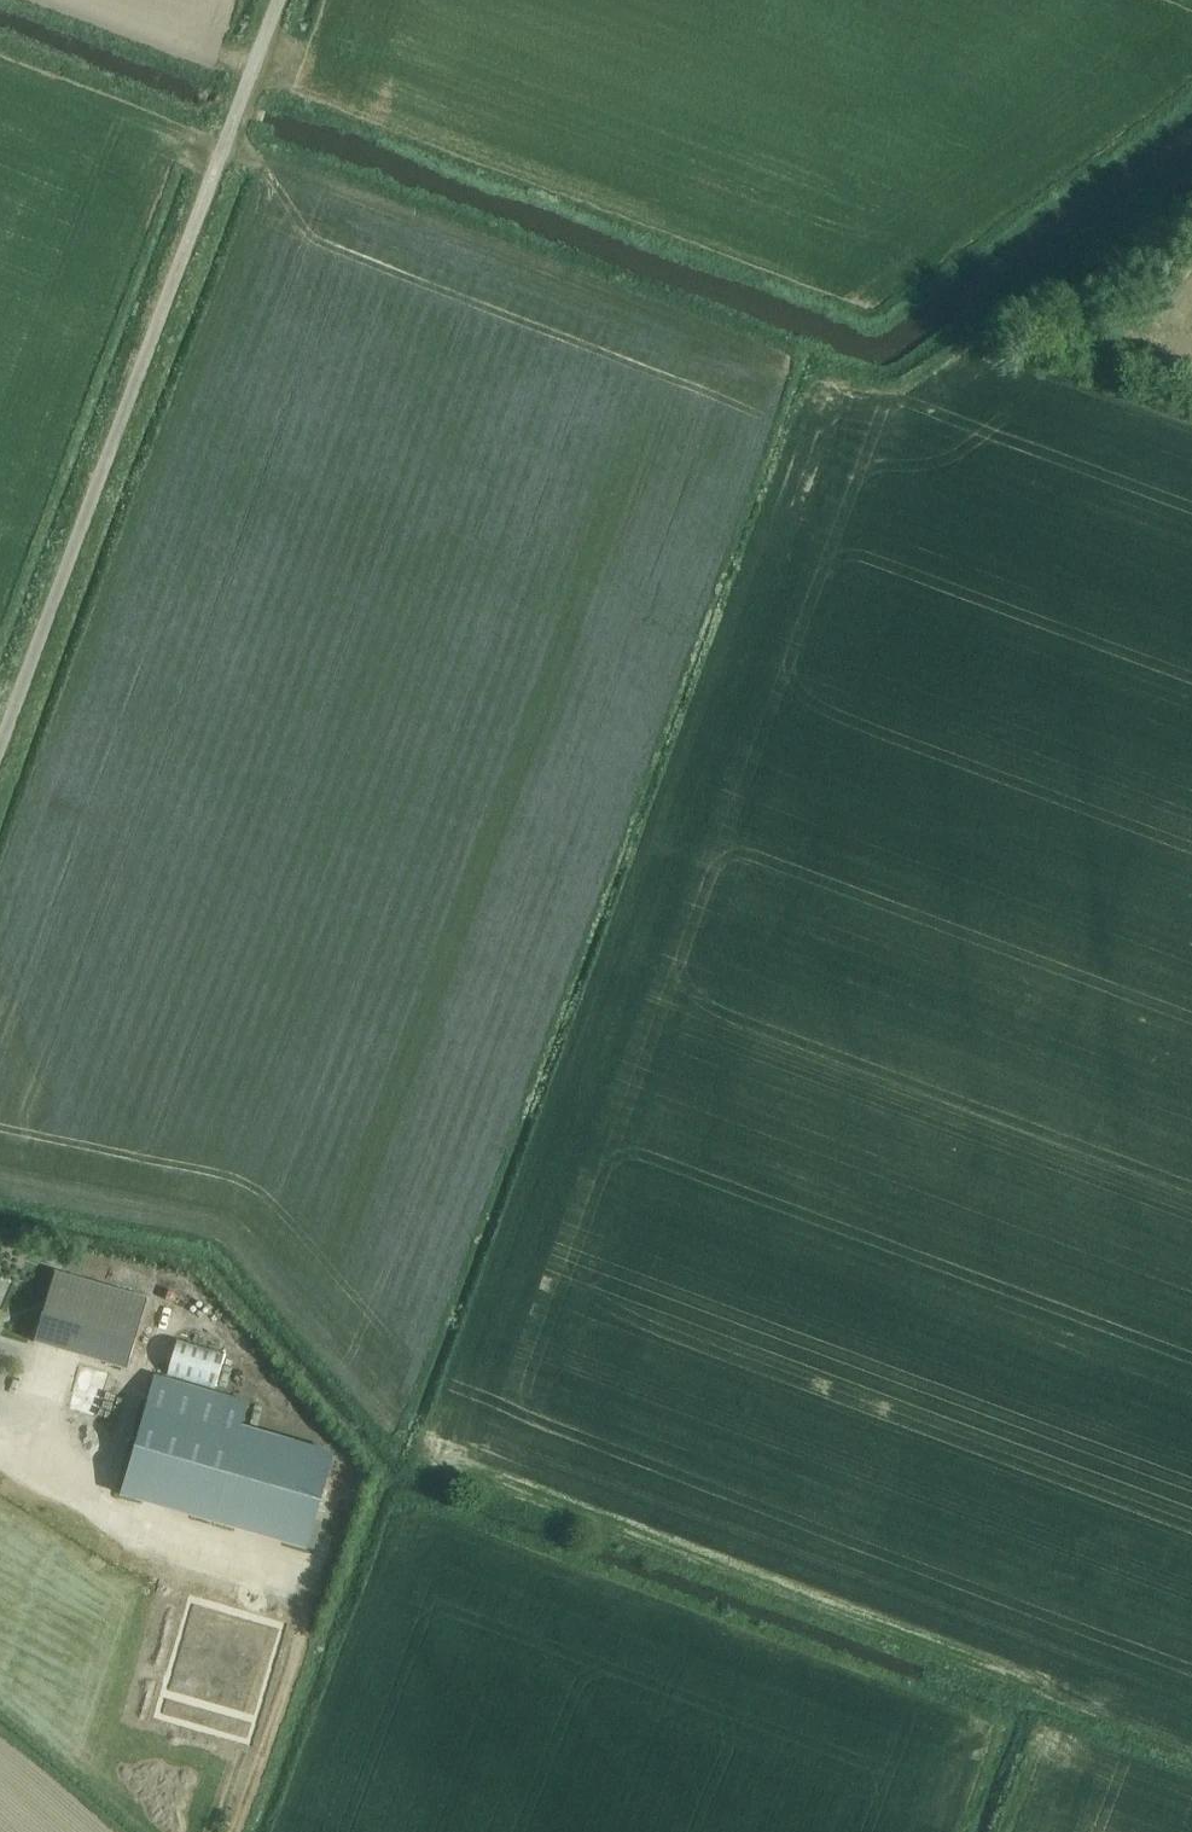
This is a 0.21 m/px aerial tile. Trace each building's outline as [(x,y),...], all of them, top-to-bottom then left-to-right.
[(125,1368),(146,1299),(54,1272),(33,1341),(125,1368)] [(176,1341),(166,1377),(213,1390),(223,1355),(176,1341)] [(248,1404),(154,1377),(120,1495),(306,1549),(334,1455),(241,1428),(248,1404)] [(171,1670),(157,1717),(180,1723),(204,1730),(227,1737),(250,1744),(263,1697),(270,1674),(284,1628),(260,1621),(237,1614),(191,1601),(177,1647),(171,1670)]
